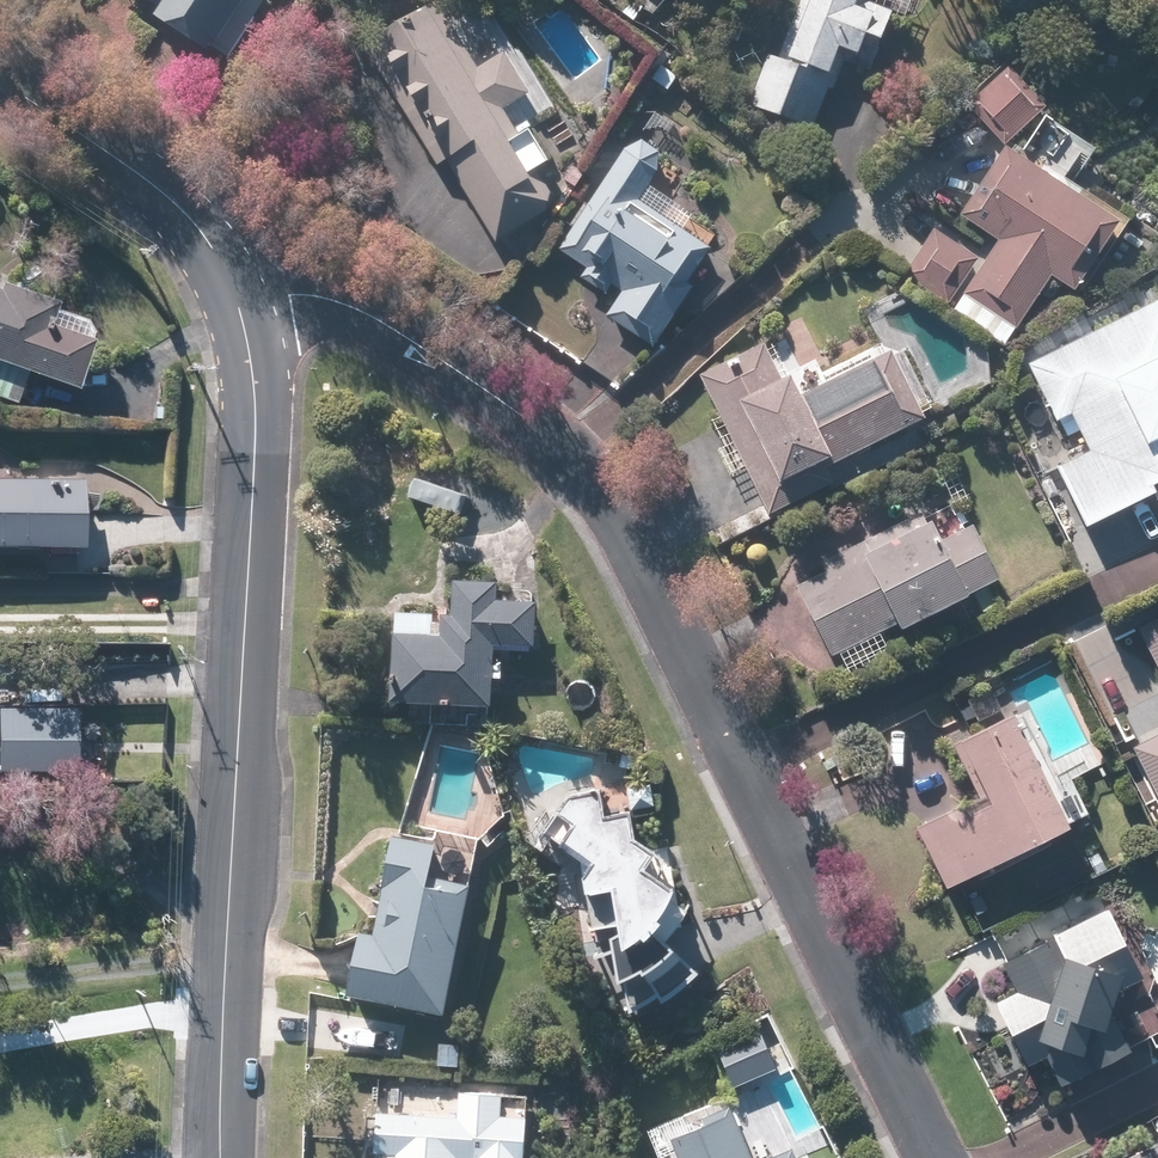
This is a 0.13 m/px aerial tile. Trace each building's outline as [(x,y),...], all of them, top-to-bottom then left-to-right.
[(152,10),(144,23),(196,57),(233,0),(137,0),(152,10)] [(772,62),(762,58),(742,109),(805,134),(822,89),(828,92),(840,63),(859,70),(882,11),(863,4),(864,0),(796,0),(772,62)] [(470,70),(430,3),(366,41),(485,243),(549,205),(529,171),(539,165),(521,133),(510,139),(495,113),(523,96),(498,54),(470,70)] [(999,71),(962,106),(999,146),(1037,110),(999,71)] [(619,151),(552,253),(580,271),(574,280),(599,297),(606,287),(615,294),(599,319),(642,348),(705,252),(630,203),(650,172),(650,155),(634,145),(619,151)] [(1107,227),(993,152),(949,218),(990,245),(947,311),(998,345),(1041,279),(1063,294),(1107,227)] [(927,234),(904,269),(947,297),(970,262),(927,234)] [(21,399),(32,365),(85,384),(101,337),(57,322),(64,300),(9,281),(6,288),(0,285),(0,392),(21,399)] [(1021,367),(1050,424),(1064,416),(1083,454),(1050,471),(1079,530),(1147,496),(1157,515),(1157,514),(1157,299),(1021,367)] [(758,345),(695,377),(763,513),(826,482),(820,471),(918,422),(884,354),(786,402),(758,345)] [(93,541),(93,477),(0,476),(0,540),(93,541)] [(915,517),(816,566),(820,574),(790,589),(826,659),(884,630),(887,636),(992,583),(965,529),(930,547),(915,517)] [(457,611),(403,609),(400,694),(497,697),(499,638),(541,640),(543,597),(500,596),(501,579),(458,578),(457,611)] [(1130,633),(1157,687),(1157,619),(1130,633)] [(0,706),(0,768),(82,767),(81,706),(0,706)] [(908,831),(939,892),(1055,835),(999,723),(949,748),(974,798),(908,831)] [(1125,750),(1155,808),(1157,807),(1157,733),(1125,750)] [(605,918),(640,913),(625,927),(640,1005),(699,966),(666,916),(674,905),(689,877),(658,858),(668,842),(649,831),(645,802),(619,805),(616,779),(586,784),(573,801),(555,827),(574,835),(604,854),(599,864),(605,918)] [(443,842),(396,833),(378,929),(366,926),(354,987),(455,1006),(480,878),(438,869),(443,842)] [(1104,913),(997,965),(1011,994),(990,1004),(1021,1067),(1038,1059),(1054,1090),(1119,1057),(1092,1003),(1138,980),(1104,913)] [(378,1110),(377,1149),(389,1149),(389,1157),(465,1157),(465,1151),(487,1152),(487,1157),(535,1157),(536,1111),(507,1110),(508,1088),(464,1087),(464,1112),(378,1110)] [(683,1129),(694,1157),(756,1157),(737,1108),(683,1129)] [(1135,1157),(1157,1157),(1157,1141),(1134,1153),(1136,1157),(1135,1157)] [(796,1147),(766,1157),(800,1157),(796,1147)]
